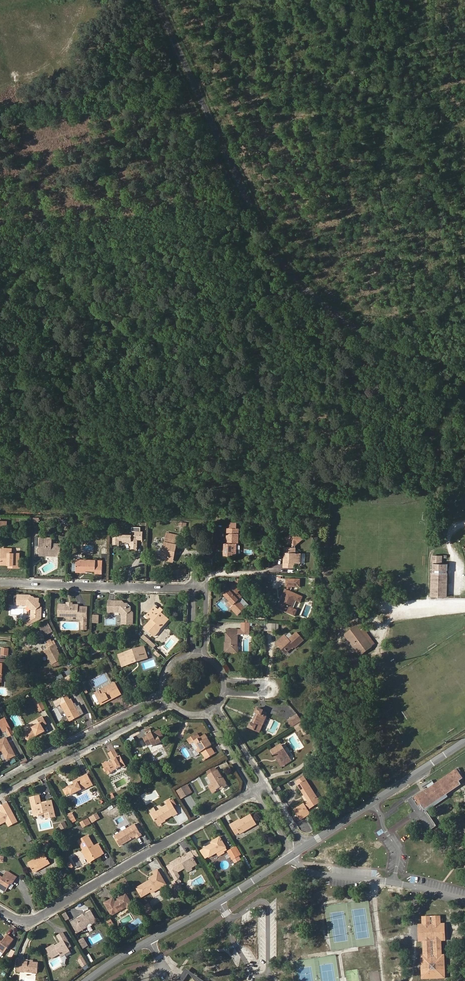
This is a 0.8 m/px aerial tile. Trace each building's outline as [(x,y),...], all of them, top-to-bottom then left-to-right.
[(238,543),(239,529),(228,529),(227,541),(228,541),(228,544),(226,544),(225,544),(225,555),(236,555),(236,550),(240,550),(240,546),(238,543)] [(296,530),(286,538),(294,547),(304,539),(296,530)] [(143,540),(143,531),(142,531),(136,531),(135,531),(135,535),(113,534),(113,545),(120,545),(120,540),(123,541),(131,541),(131,545),(138,546),(138,540),(143,540)] [(60,556),(61,544),(52,543),(52,538),(40,537),(40,553),(49,553),(49,555),(60,556)] [(175,551),(178,540),(166,538),(162,555),(167,557),(172,558),(174,551),(175,551)] [(295,553),(295,547),(285,547),(284,555),(287,555),(286,562),(284,562),(284,567),(294,568),(294,563),(300,563),(301,553),(295,553)] [(19,568),(20,553),(12,553),(12,549),(4,548),(4,557),(1,557),(1,564),(9,565),(11,565),(11,567),(19,568)] [(173,562),(175,551),(174,551),(172,558),(167,557),(166,560),(173,562)] [(447,597),(447,564),(442,563),(442,556),(433,556),(431,596),(447,597)] [(96,566),(96,560),(80,559),(80,562),(76,562),(76,572),(83,572),(83,570),(86,570),(95,571),(95,573),(102,574),(102,566),(96,566)] [(300,603),(303,597),(291,592),(294,587),(300,587),(300,580),(286,579),(286,587),(290,587),(288,590),(286,589),(283,595),(284,596),(281,603),(280,603),(277,608),(295,616),(297,610),(292,608),(295,600),(300,603)] [(241,590),(235,585),(232,587),(238,593),(241,590)] [(242,598),(238,593),(232,587),(224,595),(230,602),(234,605),(231,608),(238,616),(246,608),(239,601),(242,598)] [(41,618),(42,608),(40,606),(40,604),(39,603),(35,599),(33,597),(32,597),(30,596),(18,595),(18,605),(28,605),(27,606),(31,610),(32,610),(32,619),(31,619),(33,623),(41,618)] [(130,610),(130,607),(129,607),(127,606),(127,604),(124,604),(122,601),(115,601),(115,612),(120,612),(122,615),(122,624),(132,624),(133,613),(130,610)] [(82,613),(82,607),(78,607),(78,605),(72,605),(71,606),(68,606),(67,605),(59,605),(59,616),(66,617),(67,615),(73,615),(74,617),(77,617),(77,619),(81,619),(81,623),(87,623),(87,613),(82,613)] [(159,632),(155,628),(158,624),(162,628),(169,620),(165,616),(162,613),(163,612),(164,611),(161,608),(159,611),(155,607),(148,615),(148,618),(149,619),(150,617),(154,621),(155,622),(152,626),(149,623),(145,628),(155,636),(159,632)] [(53,631),(48,622),(40,626),(45,636),(53,631)] [(237,652),(238,634),(249,634),(249,623),(242,623),(242,630),(228,630),(228,634),(226,634),(226,643),(227,643),(226,652),(237,652)] [(279,632),(279,624),(265,623),(265,631),(279,632)] [(375,644),(360,624),(357,627),(372,647),(375,644)] [(372,647),(357,627),(346,635),(361,655),(372,647)] [(304,640),(297,632),(289,640),(285,635),(276,643),(279,646),(281,645),(288,652),(294,646),(295,648),(304,640)] [(156,646),(148,639),(146,642),(154,648),(156,646)] [(58,648),(54,641),(52,642),(52,641),(47,643),(48,644),(44,646),(46,650),(45,650),(54,668),(63,663),(62,660),(57,649),(58,648)] [(288,652),(281,645),(279,646),(286,654),(288,652)] [(148,658),(144,646),(136,649),(136,650),(135,652),(133,653),(131,652),(130,651),(118,655),(122,666),(134,662),(135,660),(138,659),(140,660),(148,658)] [(67,683),(64,679),(63,677),(58,680),(59,682),(58,682),(61,686),(67,683)] [(121,694),(115,683),(95,693),(96,694),(93,695),(93,697),(95,702),(97,703),(100,701),(100,703),(110,698),(111,700),(121,694)] [(43,705),(39,697),(34,700),(38,707),(43,705)] [(76,708),(71,700),(62,705),(70,720),(79,715),(80,716),(84,714),(79,706),(76,708)] [(259,732),(266,717),(261,714),(263,711),(257,708),(255,712),(257,713),(252,724),(251,723),(249,728),(259,732)] [(300,721),(297,716),(289,721),(292,726),(300,721)] [(47,724),(43,717),(38,719),(40,723),(32,728),(33,729),(24,733),(28,741),(45,731),(43,726),(47,724)] [(5,718),(0,721),(0,725),(4,732),(7,730),(11,728),(5,718)] [(308,732),(302,723),(295,727),(297,730),(301,728),(305,734),(308,732)] [(152,734),(152,732),(150,728),(145,731),(148,736),(144,738),(148,746),(152,744),(153,746),(162,742),(160,738),(163,737),(160,730),(154,733),(152,734)] [(208,742),(203,735),(194,741),(199,748),(196,750),(199,754),(201,752),(205,758),(208,756),(207,753),(212,749),(210,746),(212,745),(209,741),(208,742)] [(6,738),(0,741),(0,751),(2,750),(7,760),(15,755),(6,738)] [(290,759),(281,745),(272,751),(274,755),(276,754),(282,764),(290,759)] [(215,754),(212,749),(207,753),(208,756),(205,758),(203,759),(204,761),(215,754)] [(118,756),(115,750),(108,753),(112,760),(108,762),(107,761),(102,763),(105,768),(103,769),(105,772),(106,771),(108,774),(113,772),(112,771),(121,767),(121,766),(125,764),(120,755),(118,756)] [(274,755),(282,767),(279,760),(282,764),(276,754),(274,755)] [(227,786),(218,770),(217,771),(209,775),(208,776),(213,784),(209,786),(213,793),(216,791),(216,790),(221,787),(222,788),(227,786)] [(461,778),(458,773),(456,770),(434,784),(435,784),(428,788),(413,799),(412,798),(408,801),(415,811),(416,813),(413,816),(415,818),(415,819),(416,819),(417,819),(418,820),(419,820),(420,819),(421,819),(428,830),(435,826),(425,811),(447,796),(446,793),(460,783),(458,780),(461,778)] [(93,785),(88,774),(73,782),(74,784),(63,790),(66,795),(70,793),(71,795),(82,790),(81,787),(87,783),(89,787),(93,785)] [(317,797),(304,776),(296,781),(298,785),(309,803),(317,797)] [(433,782),(432,780),(422,786),(423,789),(427,786),(433,782)] [(190,793),(185,786),(179,790),(183,797),(190,793)] [(41,805),(39,796),(30,798),(34,815),(43,813),(45,812),(46,818),(55,816),(52,802),(43,804),(41,805)] [(176,805),(173,800),(171,801),(170,799),(166,802),(167,804),(167,806),(157,812),(152,815),(157,824),(172,815),(173,816),(178,813),(174,806),(176,805)] [(7,802),(0,806),(0,810),(2,813),(0,814),(0,824),(6,821),(9,826),(18,822),(7,802)] [(310,814),(304,804),(295,810),(301,819),(310,814)] [(257,824),(251,814),(234,824),(234,823),(230,825),(236,835),(239,832),(240,834),(257,824)] [(142,835),(138,829),(135,824),(114,836),(120,846),(130,839),(132,837),(133,838),(136,836),(137,838),(142,835)] [(94,846),(88,836),(78,841),(89,859),(98,854),(99,856),(100,856),(104,854),(98,844),(94,846)] [(227,850),(220,837),(211,842),(212,844),(204,848),(205,849),(209,856),(209,857),(217,852),(219,856),(224,853),(224,852),(227,850)] [(239,855),(235,848),(228,852),(233,859),(235,862),(239,859),(238,856),(239,855)] [(197,865),(193,858),(194,857),(191,852),(187,854),(188,856),(184,858),(185,859),(184,860),(182,857),(180,858),(171,863),(171,864),(168,866),(175,880),(176,881),(179,880),(180,876),(177,872),(186,867),(186,869),(190,867),(191,868),(197,865)] [(50,863),(44,854),(29,863),(34,872),(40,869),(40,868),(41,867),(42,868),(50,863)] [(90,862),(100,856),(99,856),(98,854),(89,859),(90,862)] [(165,882),(157,869),(153,872),(155,875),(151,877),(152,879),(137,888),(142,897),(151,891),(152,893),(158,889),(157,887),(165,882)] [(16,877),(7,872),(3,878),(0,876),(0,888),(5,891),(11,883),(12,884),(14,881),(16,877)] [(177,886),(174,882),(176,881),(175,880),(171,882),(175,889),(176,889),(178,888),(179,890),(182,888),(177,886)] [(132,905),(126,894),(118,899),(119,900),(115,902),(113,898),(105,903),(112,915),(127,906),(128,908),(132,905)] [(153,910),(149,904),(143,907),(146,914),(153,910)] [(97,921),(91,911),(86,914),(87,916),(83,918),(82,916),(76,919),(77,920),(71,923),(77,933),(88,927),(88,925),(90,924),(92,924),(97,921)] [(61,915),(65,922),(70,919),(66,912),(61,915)] [(441,940),(440,924),(440,916),(422,917),(423,925),(423,941),(424,956),(421,956),(422,978),(445,978),(444,955),(441,955),(441,940)] [(72,947),(63,932),(57,936),(61,942),(55,945),(54,944),(46,949),(52,959),(60,954),(61,957),(68,953),(66,950),(69,948),(72,947)] [(14,940),(7,935),(2,942),(0,940),(0,950),(4,953),(14,940)] [(88,945),(83,938),(79,941),(83,948),(88,945)] [(87,963),(81,955),(78,957),(84,965),(87,963)] [(38,973),(38,963),(33,963),(33,961),(30,960),(30,962),(28,962),(23,962),(23,960),(18,959),(17,971),(38,973)] [(185,966),(175,980),(206,980),(185,966)] [(379,971),(369,973),(370,980),(380,980),(379,971)]
